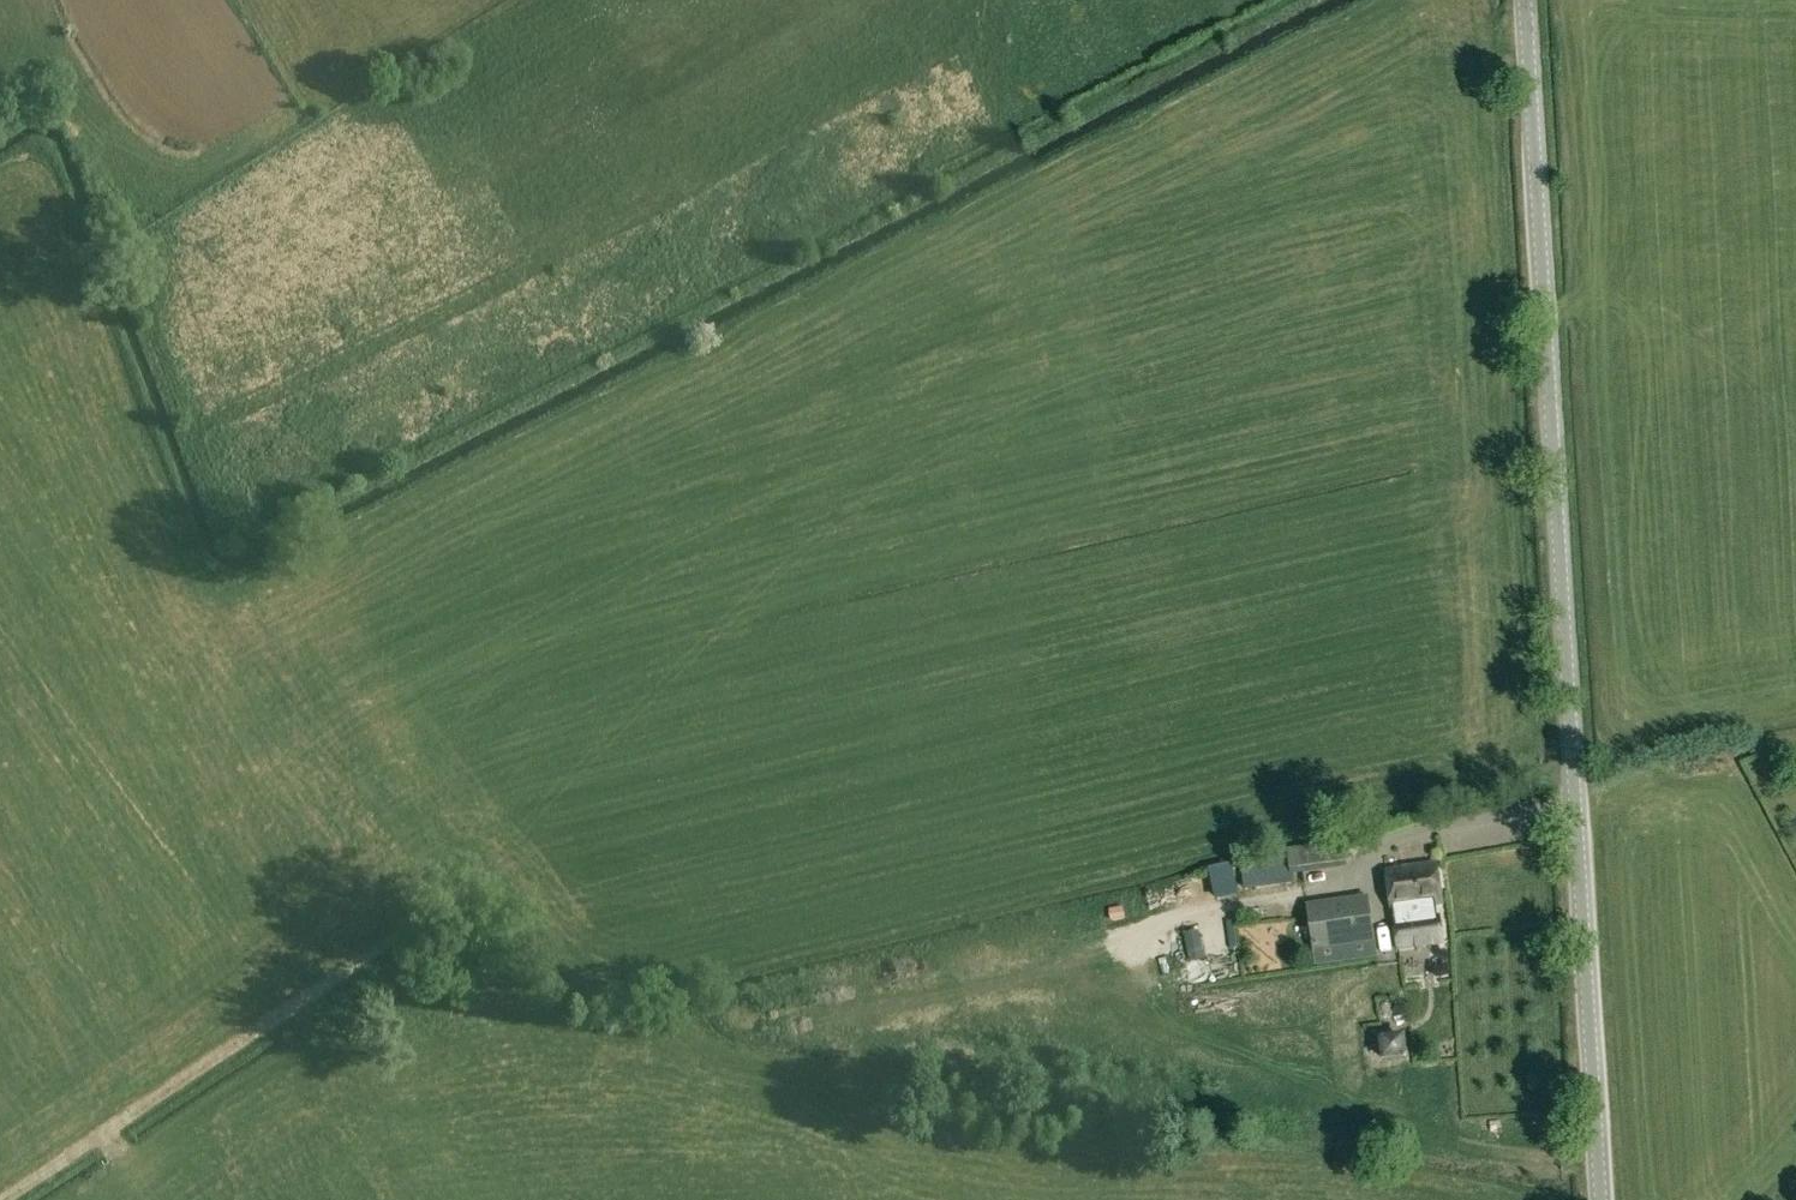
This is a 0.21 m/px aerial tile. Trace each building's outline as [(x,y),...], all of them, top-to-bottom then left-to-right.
[(1318,843),(1295,845),(1297,867),(1321,864),(1318,843)] [(1442,942),(1439,918),(1437,919),(1436,905),(1442,904),(1437,864),(1386,870),(1391,910),(1393,910),(1398,948),(1442,942)] [(1302,883),(1331,881),(1330,865),(1301,866),(1302,883)] [(1368,900),(1306,910),(1313,951),(1374,941),(1368,900)] [(1200,941),(1186,943),(1189,960),(1203,957),(1200,941)]
